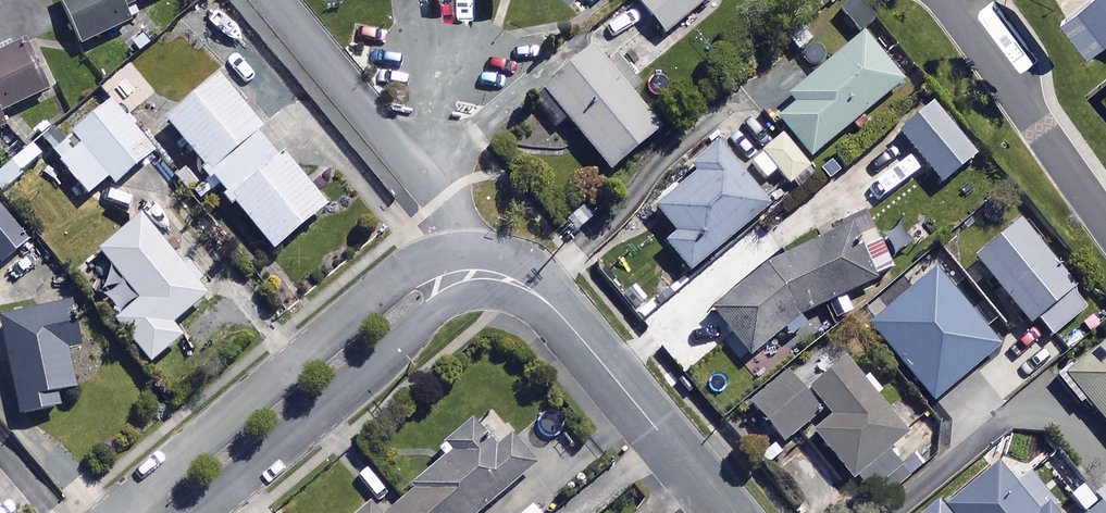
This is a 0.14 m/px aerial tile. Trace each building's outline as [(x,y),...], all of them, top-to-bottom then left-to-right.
[(61,4),(85,49),(131,24),(125,14),(152,0),(68,0),(61,4)] [(637,3),(666,38),(712,0),(640,0),(637,3)] [(1065,24),(1090,57),(1105,45),(1105,0),(1097,0),(1065,24)] [(903,87),(864,38),(788,99),(792,104),(776,117),(812,161),(903,87)] [(29,46),(0,60),(0,134),(7,131),(1,119),(52,94),(29,46)] [(663,134),(595,54),(545,97),(612,177),(663,134)] [(212,179),(196,191),(205,202),(220,189),(276,256),(329,212),(287,161),(283,165),(259,137),(264,132),(222,81),(168,126),(212,179)] [(156,157),(113,107),(54,157),(90,199),(111,181),(118,189),(156,157)] [(975,162),(932,112),(900,139),(942,189),(975,162)] [(782,137),(751,163),(767,182),(777,173),(789,187),(809,169),(782,137)] [(0,173),(0,194),(43,159),(32,146),(0,173)] [(770,210),(717,148),(690,170),(698,179),(657,214),(677,237),(665,247),(691,278),(770,210)] [(0,208),(0,265),(3,268),(32,242),(0,208)] [(182,271),(140,223),(101,256),(143,305),(118,327),(153,367),(184,341),(174,329),(210,299),(184,269),(182,271)] [(1089,311),(1022,227),(977,263),(1031,330),(1040,323),(1053,339),(1089,311)] [(775,268),(711,312),(753,360),(779,338),(806,319),(834,303),(875,287),(854,233),(817,247),(775,268)] [(963,330),(927,286),(872,331),(908,375),(963,330)] [(81,352),(68,288),(24,297),(29,319),(1,325),(21,421),(61,412),(58,396),(75,392),(67,355),(81,352)] [(993,350),(983,337),(942,369),(952,382),(993,350)] [(1061,383),(1079,404),(1084,400),(1105,426),(1105,346),(1061,383)] [(908,440),(847,367),(813,396),(835,422),(815,438),(873,507),(908,479),(889,456),(908,440)] [(788,382),(755,416),(786,447),(820,413),(788,382)] [(489,412),(445,449),(451,455),(411,489),(416,495),(400,509),(388,494),(366,512),(485,512),(537,469),(489,412)] [(1040,500),(1046,495),(1030,478),(1017,491),(992,464),(939,512),(1053,512),(1040,500)] [(1098,497),(1088,486),(1072,500),(1084,512),(1105,512),(1105,490),(1098,497)]
